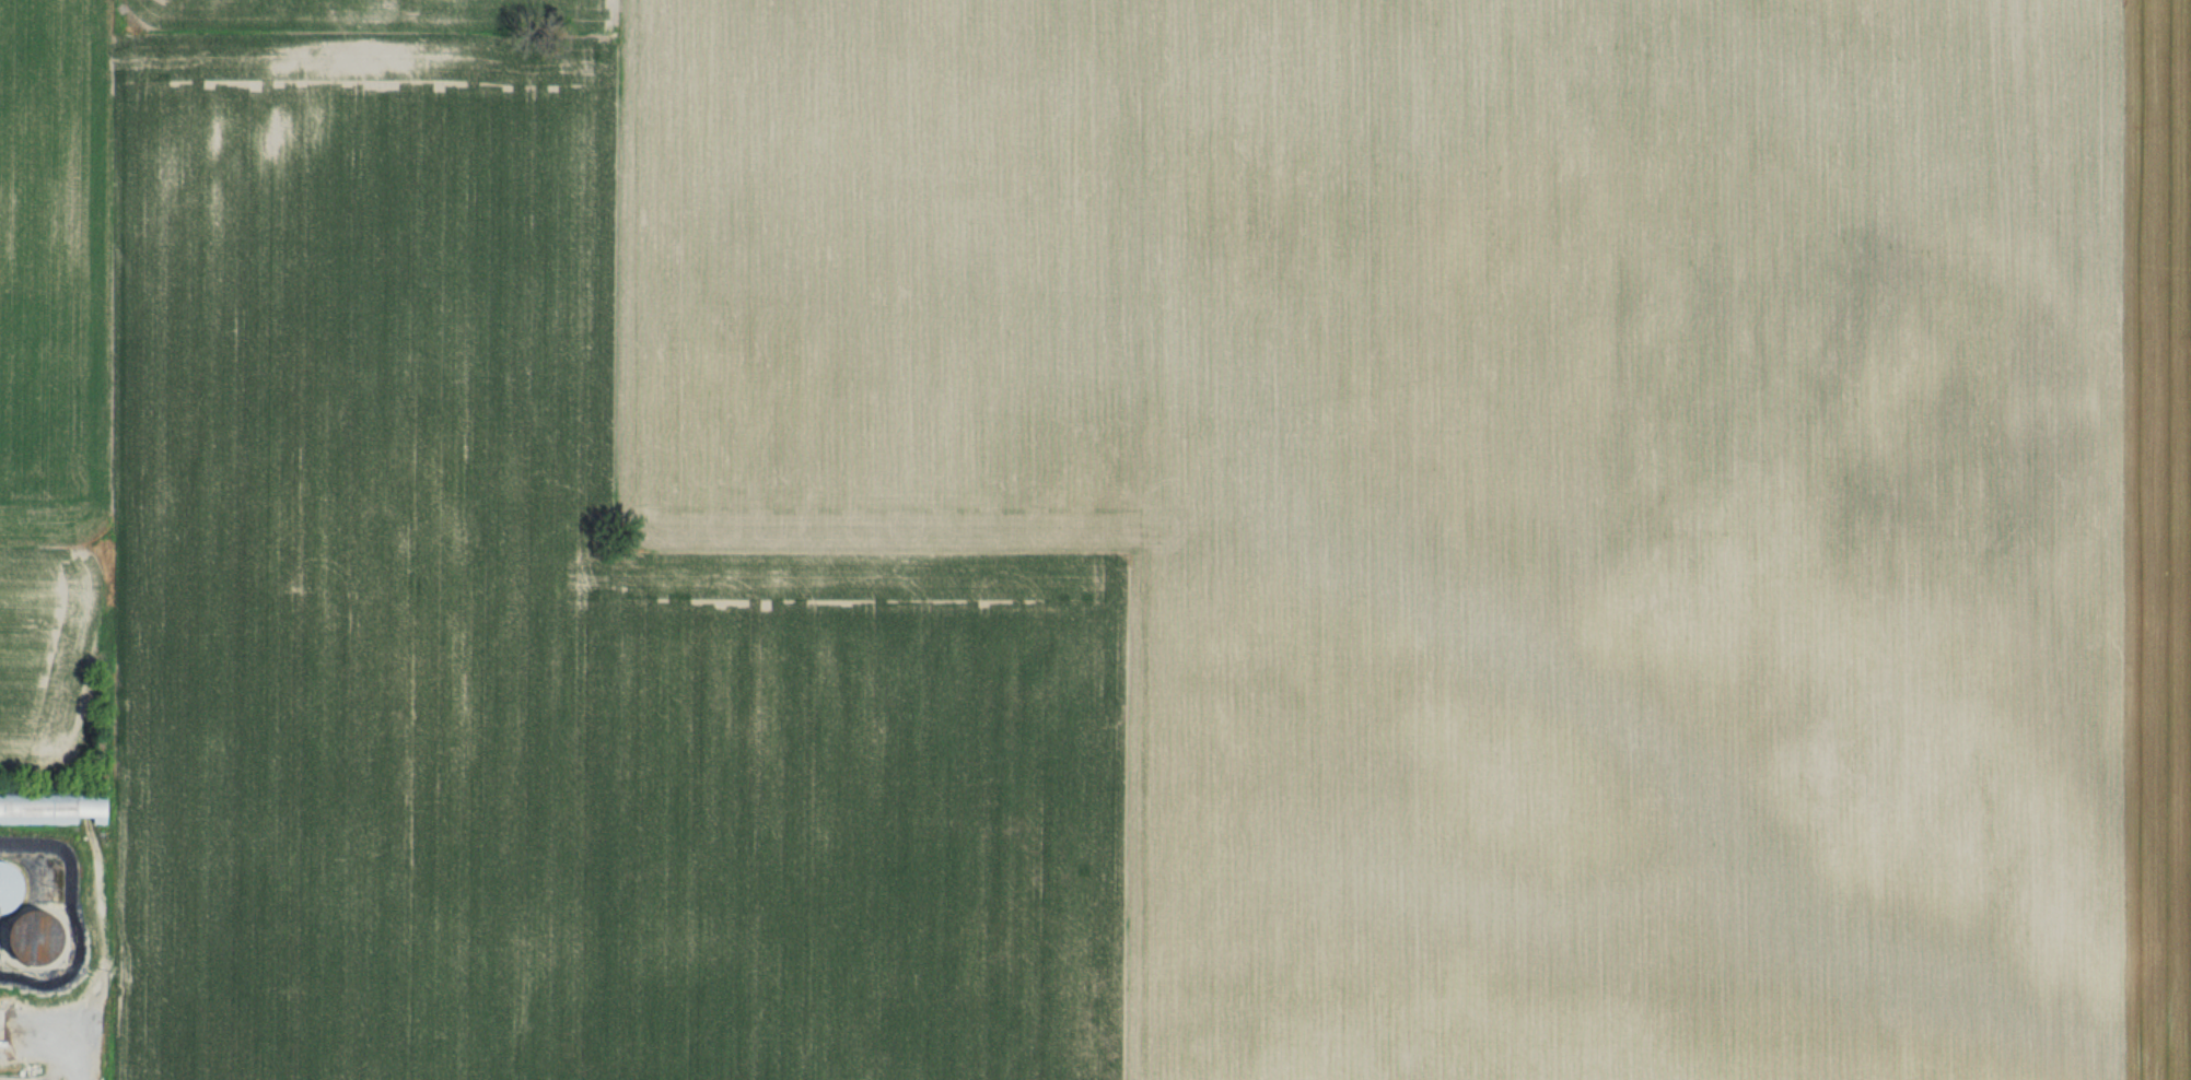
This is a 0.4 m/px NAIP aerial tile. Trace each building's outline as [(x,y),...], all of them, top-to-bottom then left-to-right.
[(14,865),(0,865),(0,912),(14,912),(14,865)]
